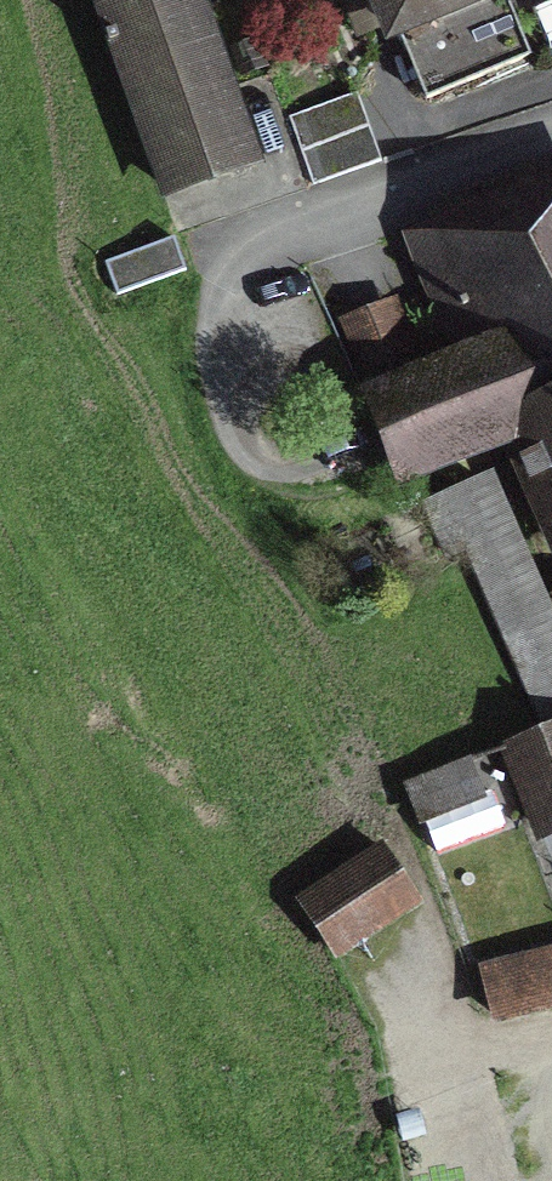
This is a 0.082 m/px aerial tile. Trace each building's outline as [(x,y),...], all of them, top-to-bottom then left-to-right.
[(168,191),(251,161),(193,0),(100,0),(168,191)] [(357,37),(393,23),(423,100),(525,60),(502,0),(343,0),(357,37)] [(358,95),(287,120),(311,187),(381,163),(358,95)] [(349,331),(376,404),(363,410),(395,481),(521,426),(551,496),(551,196),(442,243),(490,355),(419,385),(389,316),(349,331)] [(184,270),(173,238),(104,262),(116,295),(184,270)] [(481,483),(426,507),(446,555),(467,545),(545,725),(551,722),(551,638),(481,483)] [(509,748),(551,852),(551,731),(509,748)] [(358,947),(420,903),(384,850),(322,894),(358,947)] [(494,964),(505,1011),(551,999),(551,950),(494,964)]
